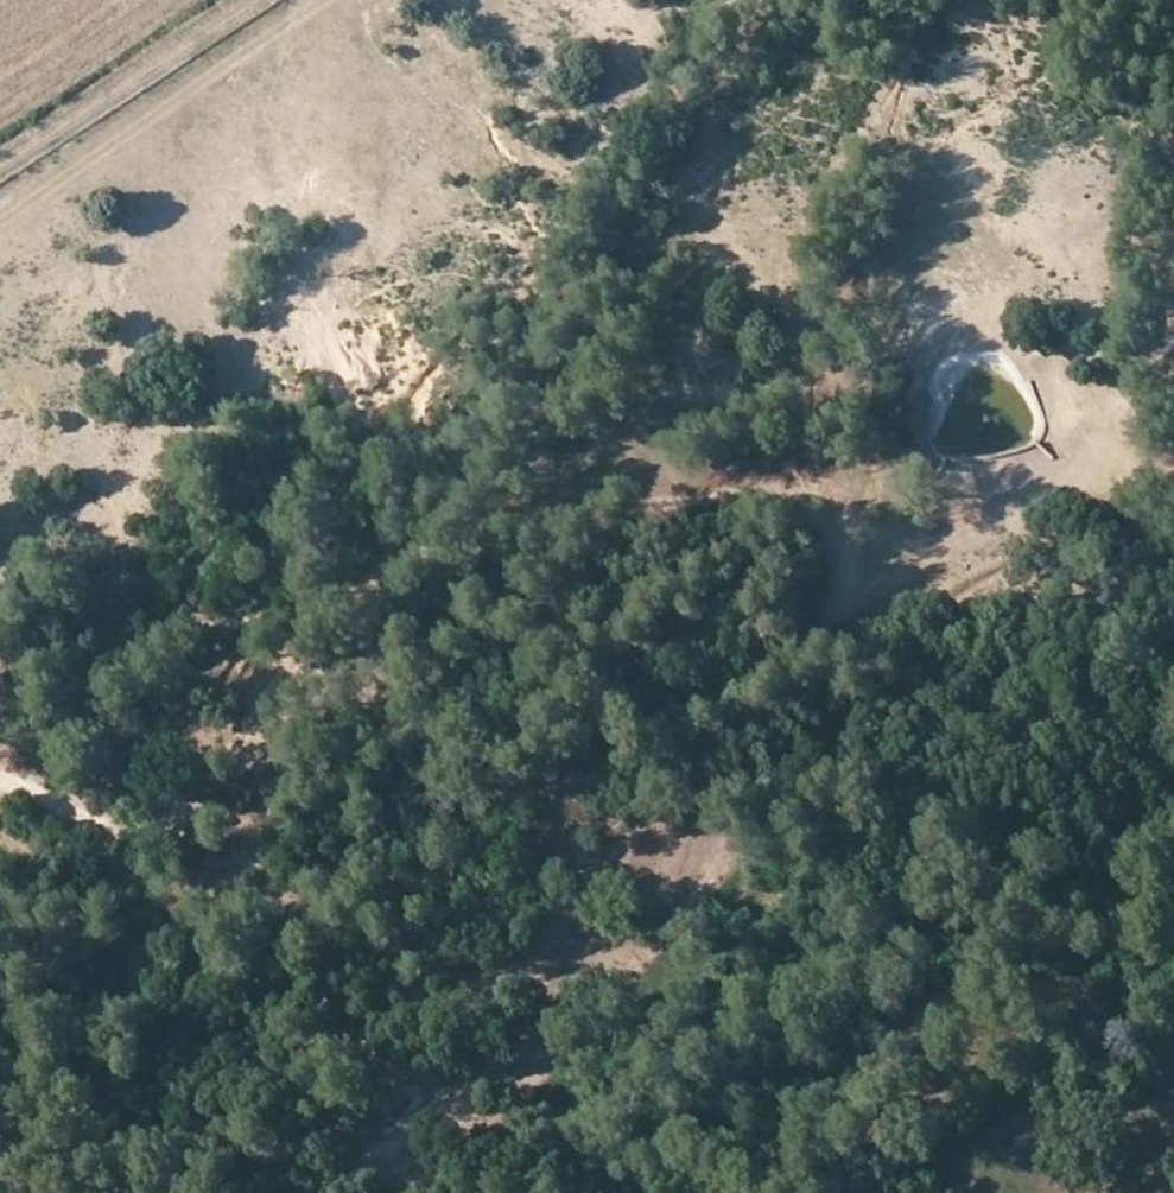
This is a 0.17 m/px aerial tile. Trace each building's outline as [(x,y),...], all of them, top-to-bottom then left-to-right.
[(1095,710),(1081,712),(1083,720),(1096,717),(1095,710)]
